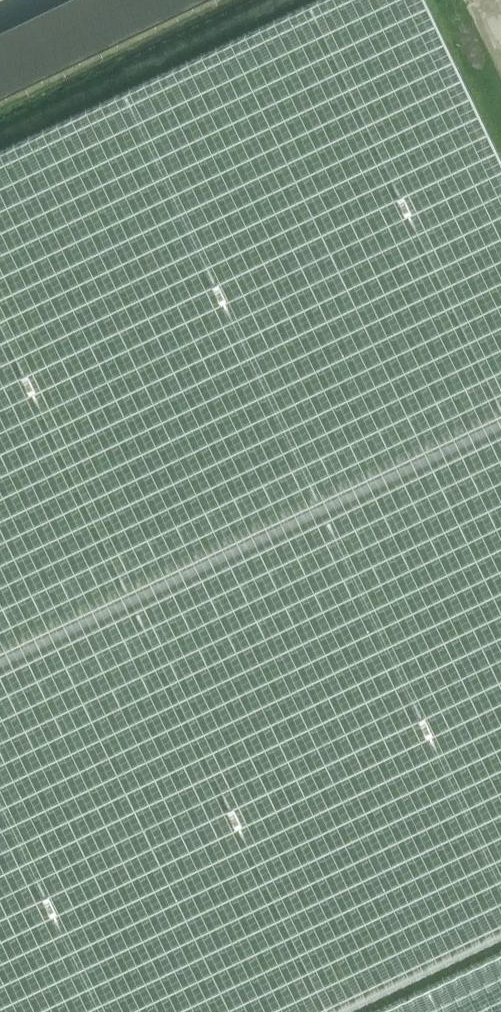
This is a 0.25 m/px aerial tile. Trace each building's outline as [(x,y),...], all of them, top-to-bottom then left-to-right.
[(500,933),(500,158),(426,0),(315,0),(97,103),(0,149),(0,1011),(335,1011),(500,933)] [(372,1011),(500,1011),(500,951),(372,1011)]
